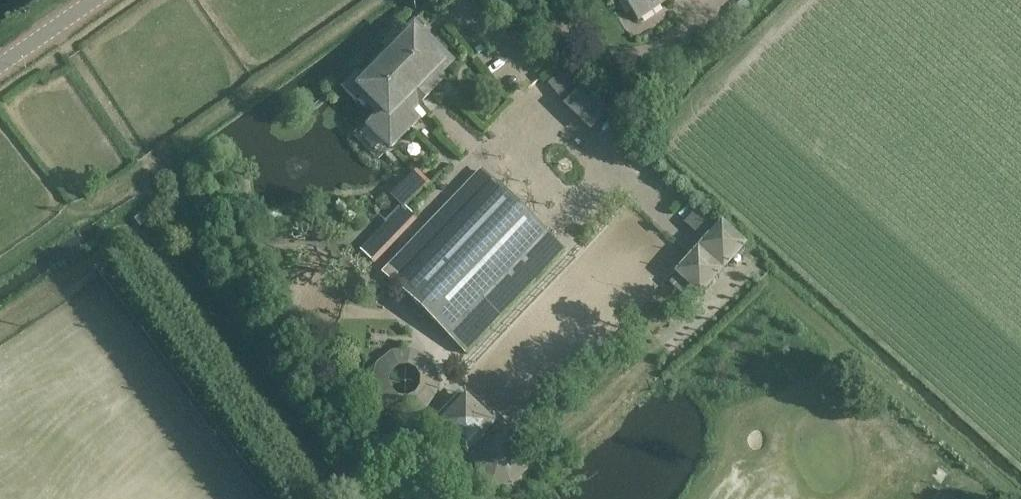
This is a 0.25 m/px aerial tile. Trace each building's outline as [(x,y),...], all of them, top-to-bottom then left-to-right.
[(638,20),(668,0),(625,0),(638,20)] [(750,0),(749,0),(745,0),(737,5),(745,14),(755,6),(750,0)] [(417,22),(363,76),(360,73),(344,89),(356,102),(360,98),(377,116),(368,125),(392,150),(422,120),(415,112),(448,79),(445,76),(457,63),(417,22)] [(549,82),(560,95),(576,82),(566,69),(549,82)] [(577,81),(562,98),(567,103),(583,85),(577,81)] [(585,86),(567,105),(593,129),(611,110),(585,86)] [(372,262),(450,182),(441,174),(426,189),(424,187),(361,252),(372,262)] [(467,353),(565,251),(485,174),(387,276),(467,353)] [(164,193),(156,199),(161,206),(169,201),(164,193)] [(702,232),(708,218),(694,212),(688,225),(702,232)] [(716,272),(732,256),(712,236),(684,267),(705,285),(716,272)] [(432,402),(438,392),(440,380),(438,369),(432,358),(423,351),(412,347),(400,347),(389,351),(380,359),(374,369),(372,380),(374,391),(380,402),(389,409),(400,413),(412,413),(423,409),(432,402)] [(483,442),(497,427),(497,425),(470,398),(466,398),(441,424),(440,429),(465,453),(469,454),(473,451),(483,442)]
